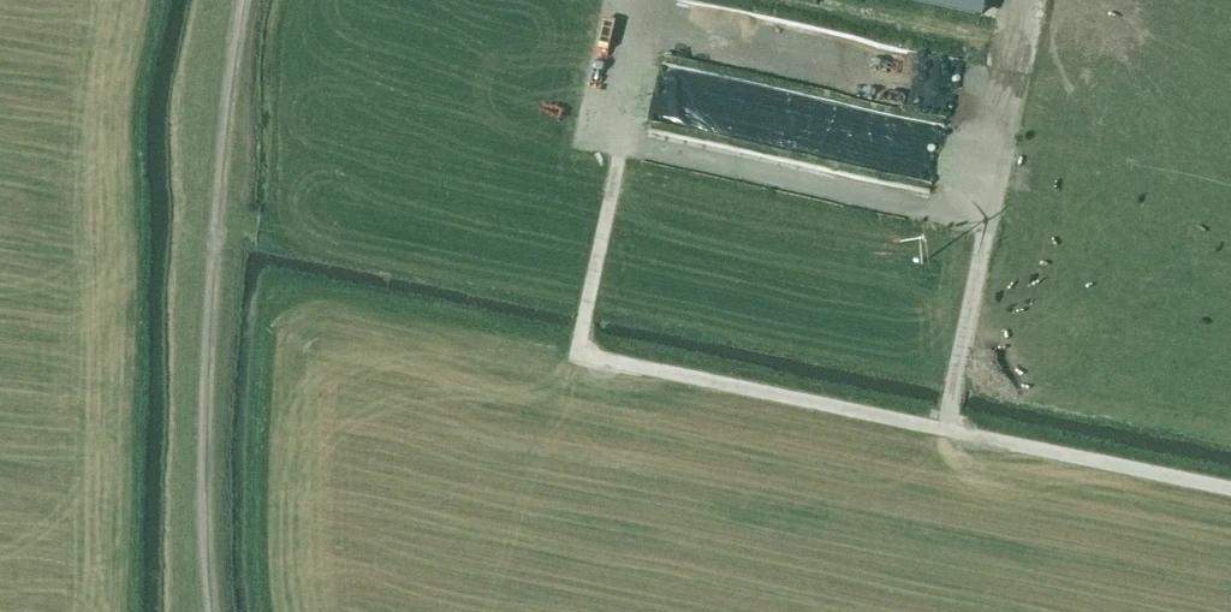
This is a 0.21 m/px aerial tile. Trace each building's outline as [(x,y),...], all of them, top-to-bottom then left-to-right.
[(981,16),(985,0),(910,0),(981,16)]
